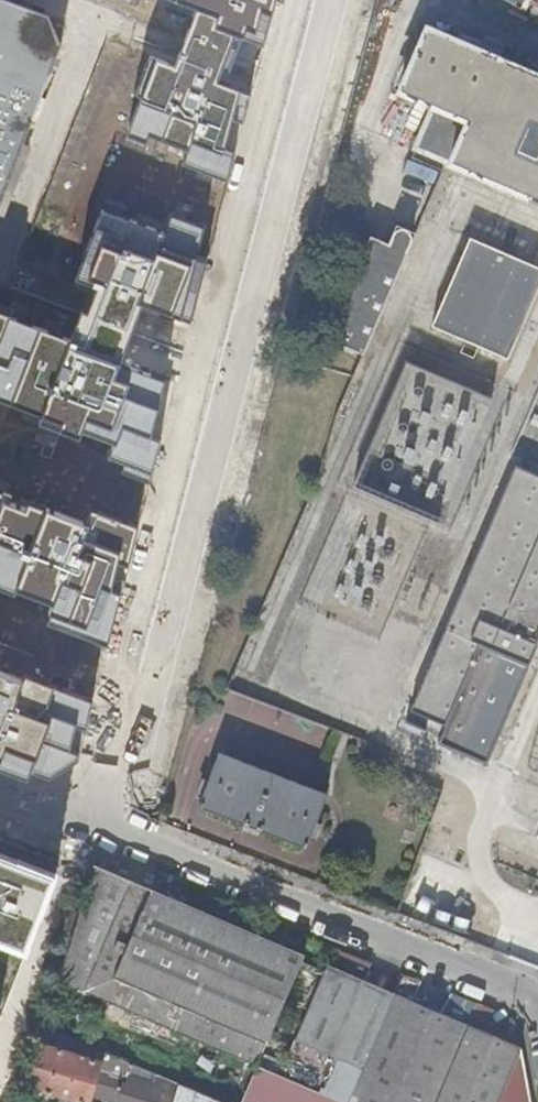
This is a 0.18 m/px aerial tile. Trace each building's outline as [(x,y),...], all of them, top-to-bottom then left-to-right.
[(59,44),(47,16),(7,0),(0,0),(0,199),(59,44)] [(426,27),(399,89),(433,104),(414,145),(537,200),(537,75),(426,27)] [(361,352),(406,251),(370,235),(326,335),(361,352)] [(427,327),(507,361),(537,287),(537,269),(465,238),(427,327)] [(170,383),(200,296),(79,255),(49,343),(170,383)] [(405,362),(356,486),(448,522),(464,480),(441,471),(453,440),(471,447),(491,396),(405,362)] [(515,466),(408,710),(413,712),(428,719),(447,727),(481,648),(526,668),(536,644),(529,640),(537,619),(537,476),(515,466)] [(485,766),(528,667),(526,668),(481,648),(447,727),(437,745),(485,766)] [(428,719),(413,712),(405,733),(420,739),(428,719)] [(20,754),(52,763),(64,723),(32,714),(20,754)] [(325,795),(219,754),(198,808),(304,848),(325,795)] [(0,857),(0,942),(26,952),(52,876),(0,857)] [(148,889),(92,864),(88,877),(57,981),(69,987),(255,1067),(300,960),(204,922),(206,915),(151,891),(148,889)] [(302,957),(206,915),(204,922),(300,960),(302,957)] [(364,985),(393,996),(399,978),(371,967),(364,985)] [(519,1049),(450,1019),(393,996),(364,985),(324,969),(278,1077),(337,1101),(526,1101),(527,1092),(519,1049)] [(393,996),(450,1019),(519,1049),(518,1045),(515,1026),(402,975),(393,996)] [(58,1020),(69,987),(57,981),(53,994),(47,1017),(58,1020)] [(74,1101),(89,1101),(91,1095),(104,1054),(101,1053),(94,1051),(91,1061),(69,1054),(73,1041),(54,1033),(49,1049),(38,1045),(25,1087),(74,1101)] [(130,1065),(104,1054),(91,1095),(111,1101),(171,1101),(176,1085),(155,1076),(149,1092),(125,1084),(130,1065)] [(149,1092),(155,1076),(132,1066),(130,1065),(125,1084),(149,1092)] [(278,1077),(255,1067),(240,1101),(337,1101),(278,1077)] [(176,1085),(171,1101),(216,1101),(176,1085)]
